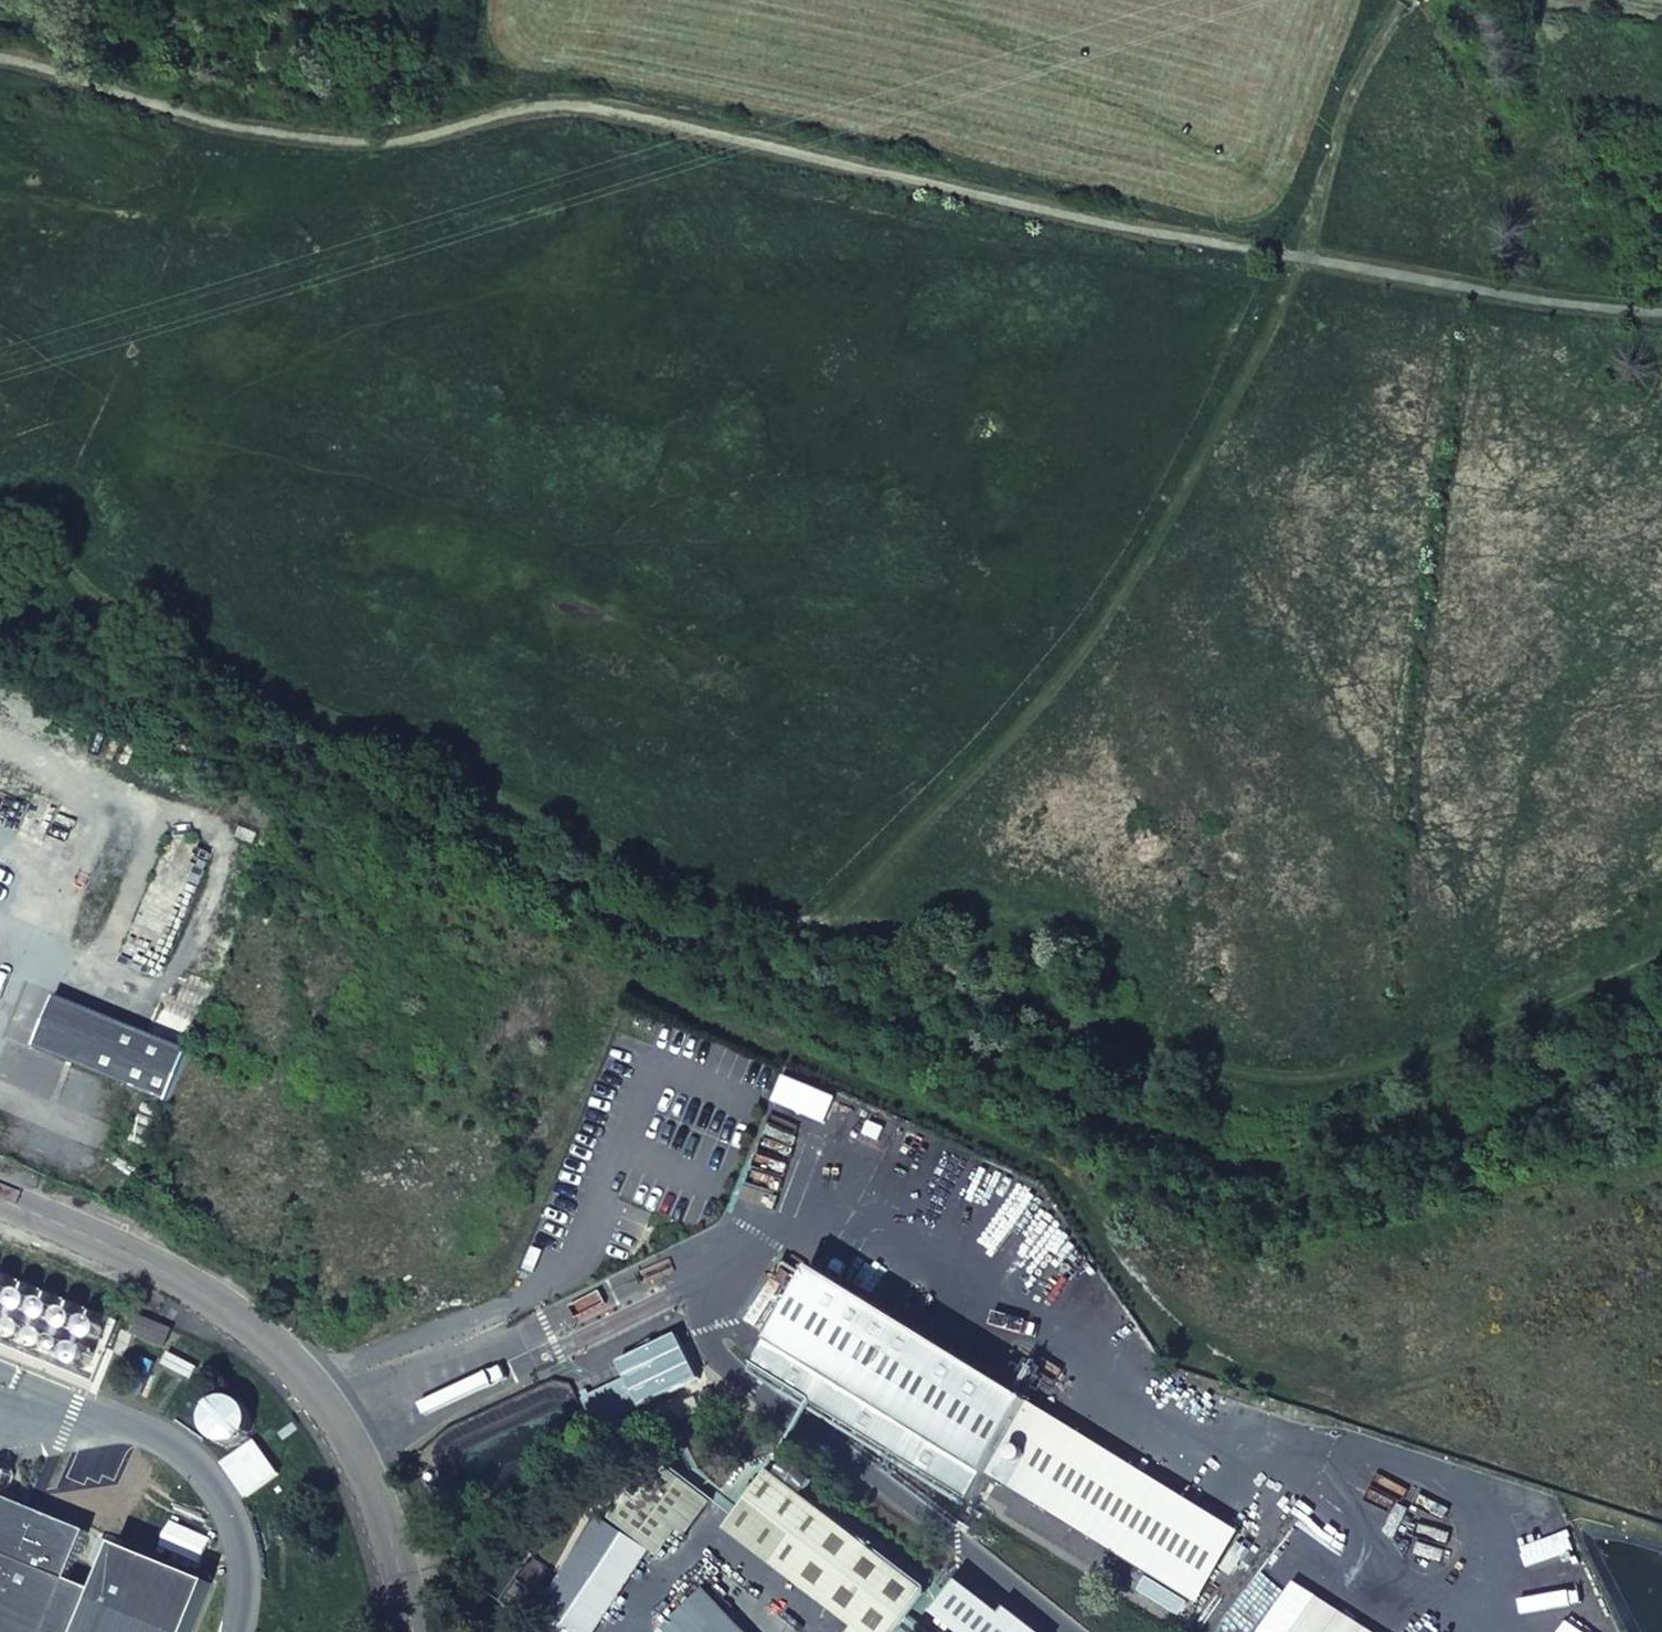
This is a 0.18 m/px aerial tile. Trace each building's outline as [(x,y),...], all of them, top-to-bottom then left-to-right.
[(188,1052),(54,998),(34,1049),(167,1102),(188,1052)] [(1243,1537),(817,1275),(772,1347),(1199,1609),(1243,1537)] [(172,1327),(142,1315),(135,1332),(165,1344),(172,1327)] [(257,1440),(225,1463),(249,1496),(280,1472),(257,1440)] [(859,1627),(855,1631),(898,1631),(928,1594),(773,1473),(730,1527),(859,1627)] [(213,1582),(118,1544),(106,1539),(97,1561),(109,1566),(105,1576),(97,1573),(91,1589),(69,1579),(89,1532),(0,1495),(0,1631),(192,1631),(213,1582)] [(625,1515),(555,1602),(569,1613),(553,1631),(605,1631),(670,1552),(625,1515)] [(721,1592),(678,1627),(681,1631),(751,1631),(721,1592)]
